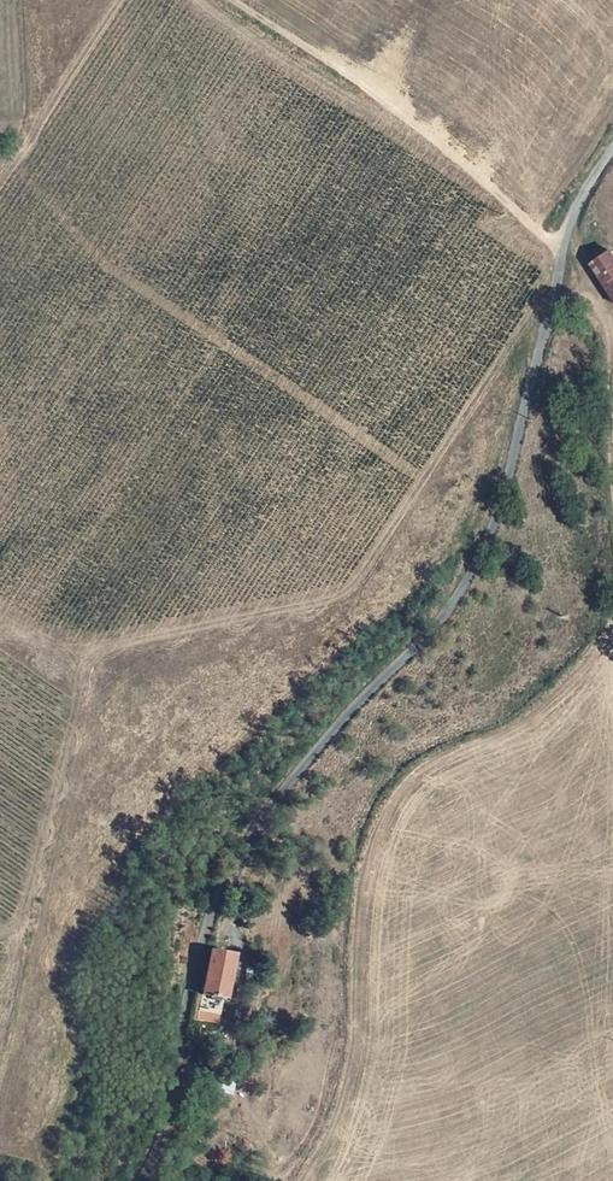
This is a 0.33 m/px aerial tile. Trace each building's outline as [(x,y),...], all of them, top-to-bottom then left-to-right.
[(587,262),(612,296),(612,255),(607,247),(587,262)] [(199,964),(188,1025),(208,1028),(209,1020),(212,1020),(222,968),(199,964)] [(206,1037),(208,1028),(188,1025),(186,1033),(206,1037)]
